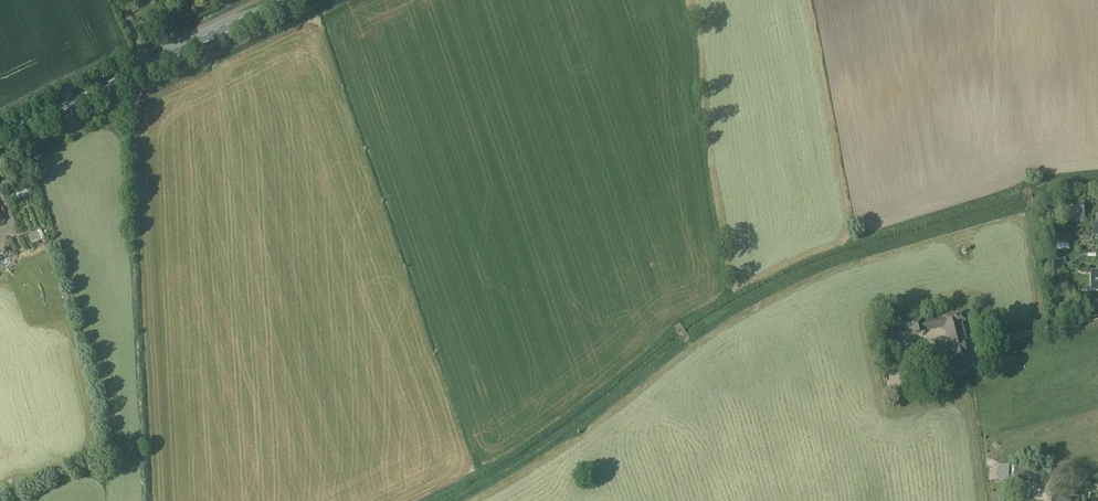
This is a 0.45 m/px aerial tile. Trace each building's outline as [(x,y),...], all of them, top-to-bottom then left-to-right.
[(1083,215),(1082,203),(1064,204),(1066,217),(1083,215)] [(1085,237),(1086,262),(1096,262),(1095,252),(1097,251),(1097,223),(1091,223),(1092,237),(1085,237)] [(31,242),(40,238),(37,231),(28,234),(31,242)] [(921,320),(912,323),(915,334),(924,332),(924,331),(944,326),(950,349),(952,355),(943,357),(947,371),(969,365),(964,345),(963,343),(966,342),(962,322),(966,321),(964,313),(942,318),(922,323),(921,320)] [(941,371),(923,375),(925,385),(943,380),(941,371)] [(893,394),(881,397),(883,404),(895,401),(893,394)] [(1000,465),(999,481),(1008,481),(1009,466),(1000,465)] [(1009,480),(1008,497),(1024,497),(1024,482),(1016,481),(1016,480),(1009,480)]
